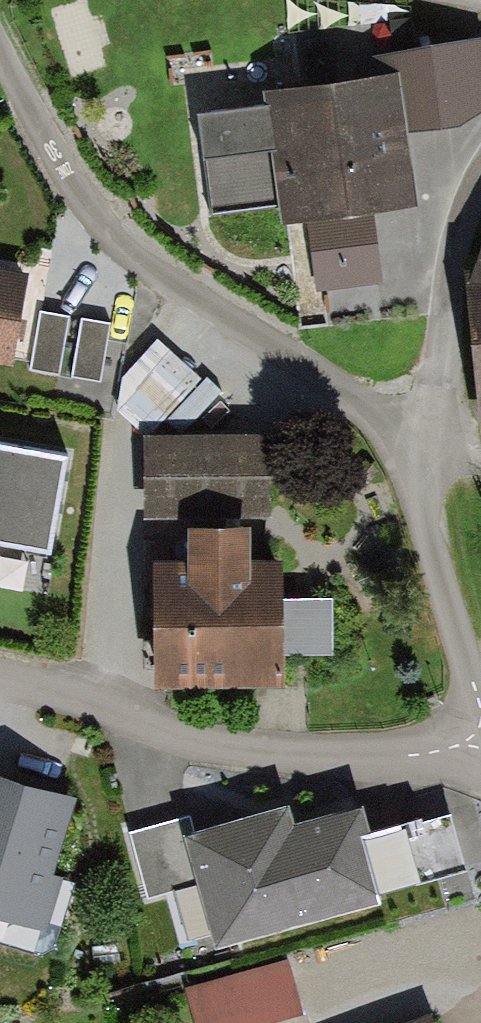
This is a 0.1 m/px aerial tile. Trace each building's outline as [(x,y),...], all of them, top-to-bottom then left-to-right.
[(416,209),(406,138),(452,132),(480,116),(480,45),(373,58),(376,81),(266,94),(268,111),(201,119),(213,217),(279,209),(281,227),(306,224),(372,215),(416,209)] [(372,215),(306,224),(316,295),(381,287),(372,215)] [(475,275),(464,277),(480,426),(480,261),(475,275)] [(7,371),(25,279),(0,274),(0,370),(7,371)] [(67,319),(40,314),(30,369),(57,374),(67,319)] [(110,325),(82,321),(73,376),(101,381),(110,325)] [(158,340),(123,378),(119,411),(146,438),(166,418),(181,433),(221,394),(207,379),(205,383),(158,340)] [(270,519),(270,438),(144,439),(144,520),(270,519)] [(70,460),(0,447),(0,542),(53,552),(70,460)] [(185,569),(154,570),(157,692),(285,689),(285,658),(332,657),(330,600),(284,601),(283,566),(252,567),(251,536),(185,538),(185,569)] [(0,786),(0,915),(28,922),(59,800),(0,786)] [(195,882),(214,951),(378,907),(375,894),(462,870),(449,823),(370,844),(362,813),(280,836),(274,815),(197,837),(190,811),(129,828),(148,895),(195,882)] [(302,1014),(287,961),(183,990),(192,1022),(271,1022),(302,1014)]
